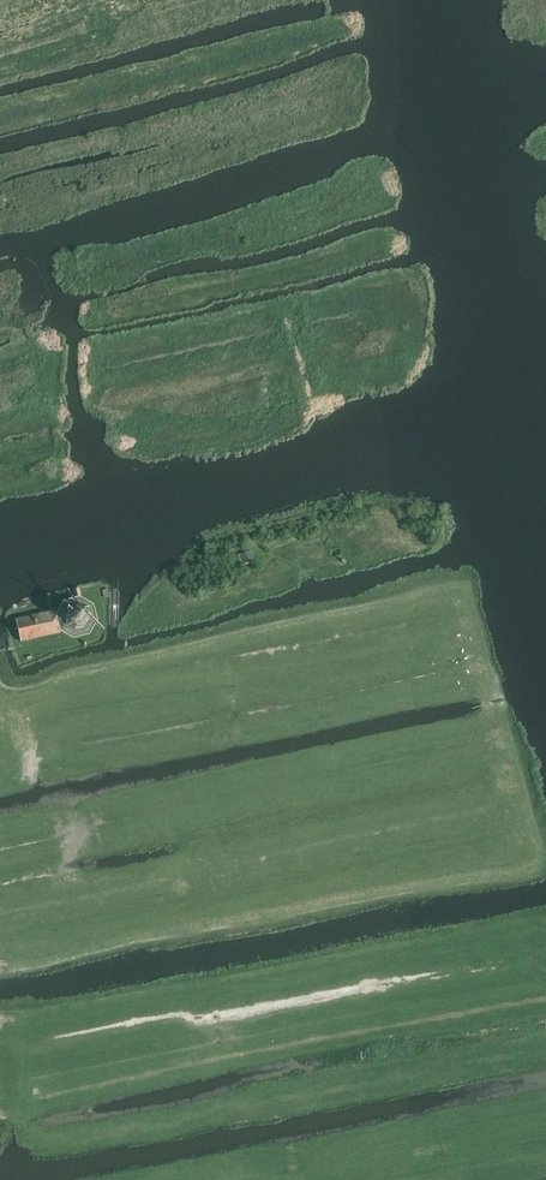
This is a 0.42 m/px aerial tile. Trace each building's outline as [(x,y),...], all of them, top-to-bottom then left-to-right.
[(239,553),(241,564),(253,561),(251,551),(239,553)] [(74,589),(76,597),(82,595),(80,588),(74,589)] [(16,619),(21,641),(59,633),(75,631),(84,629),(89,619),(86,610),(79,605),(70,607),(54,610),(16,619)]
